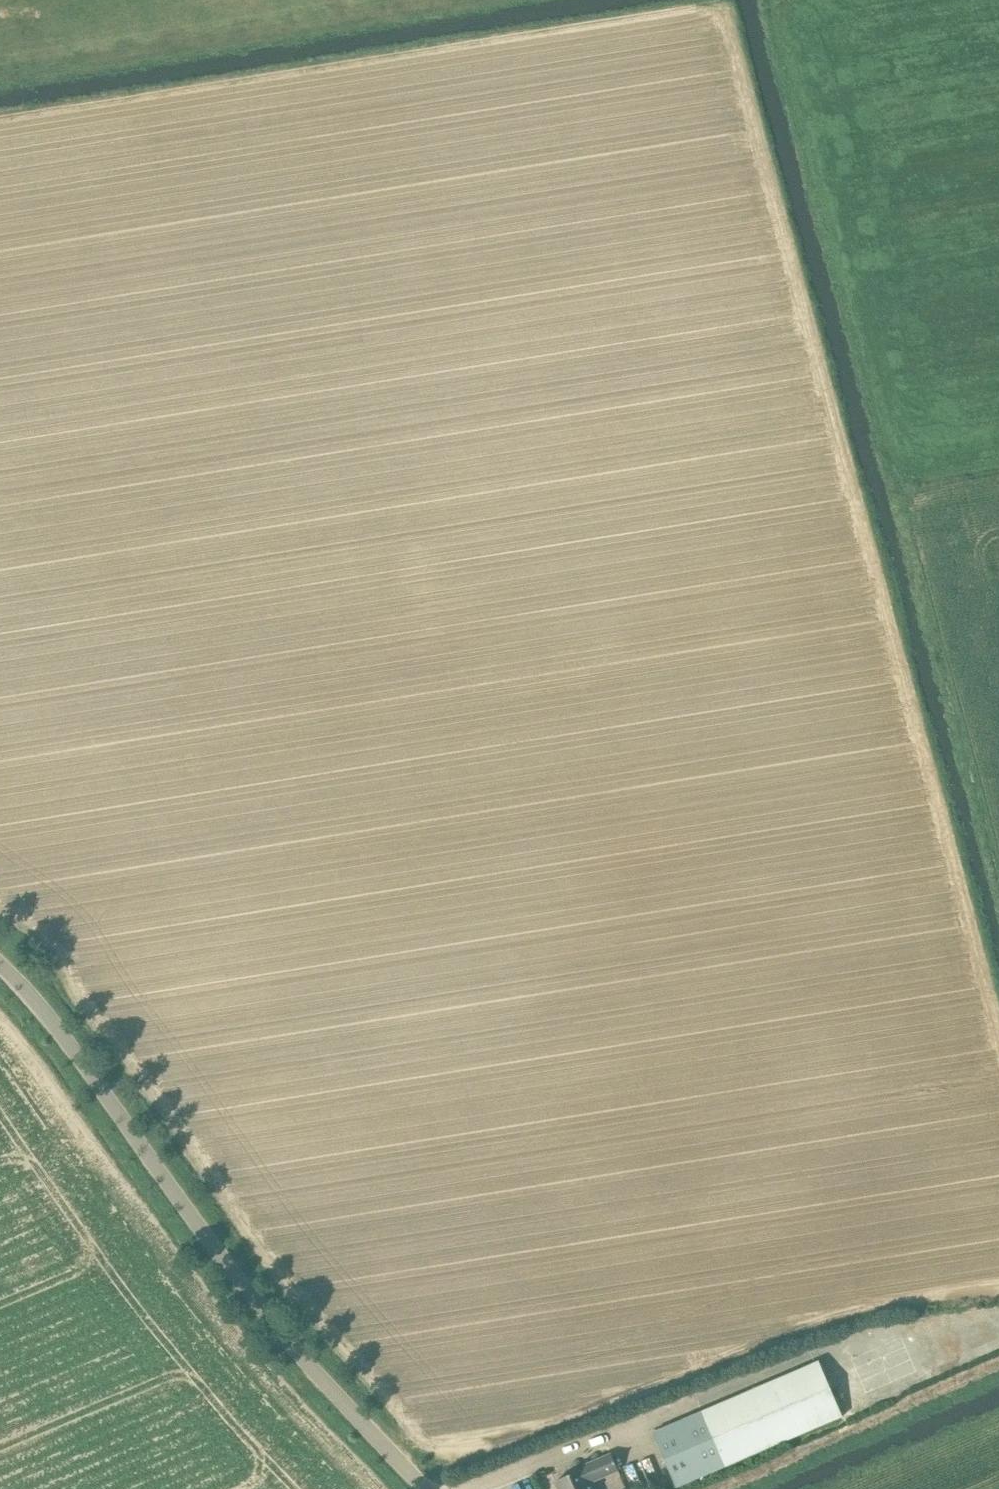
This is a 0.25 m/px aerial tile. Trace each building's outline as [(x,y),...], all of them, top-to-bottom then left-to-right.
[(819,1361),(653,1432),(677,1487),(843,1416),(819,1361)] [(611,1454),(591,1463),(592,1466),(556,1481),(559,1488),(596,1488),(591,1477),(601,1473),(602,1477),(618,1470),(611,1454)]
